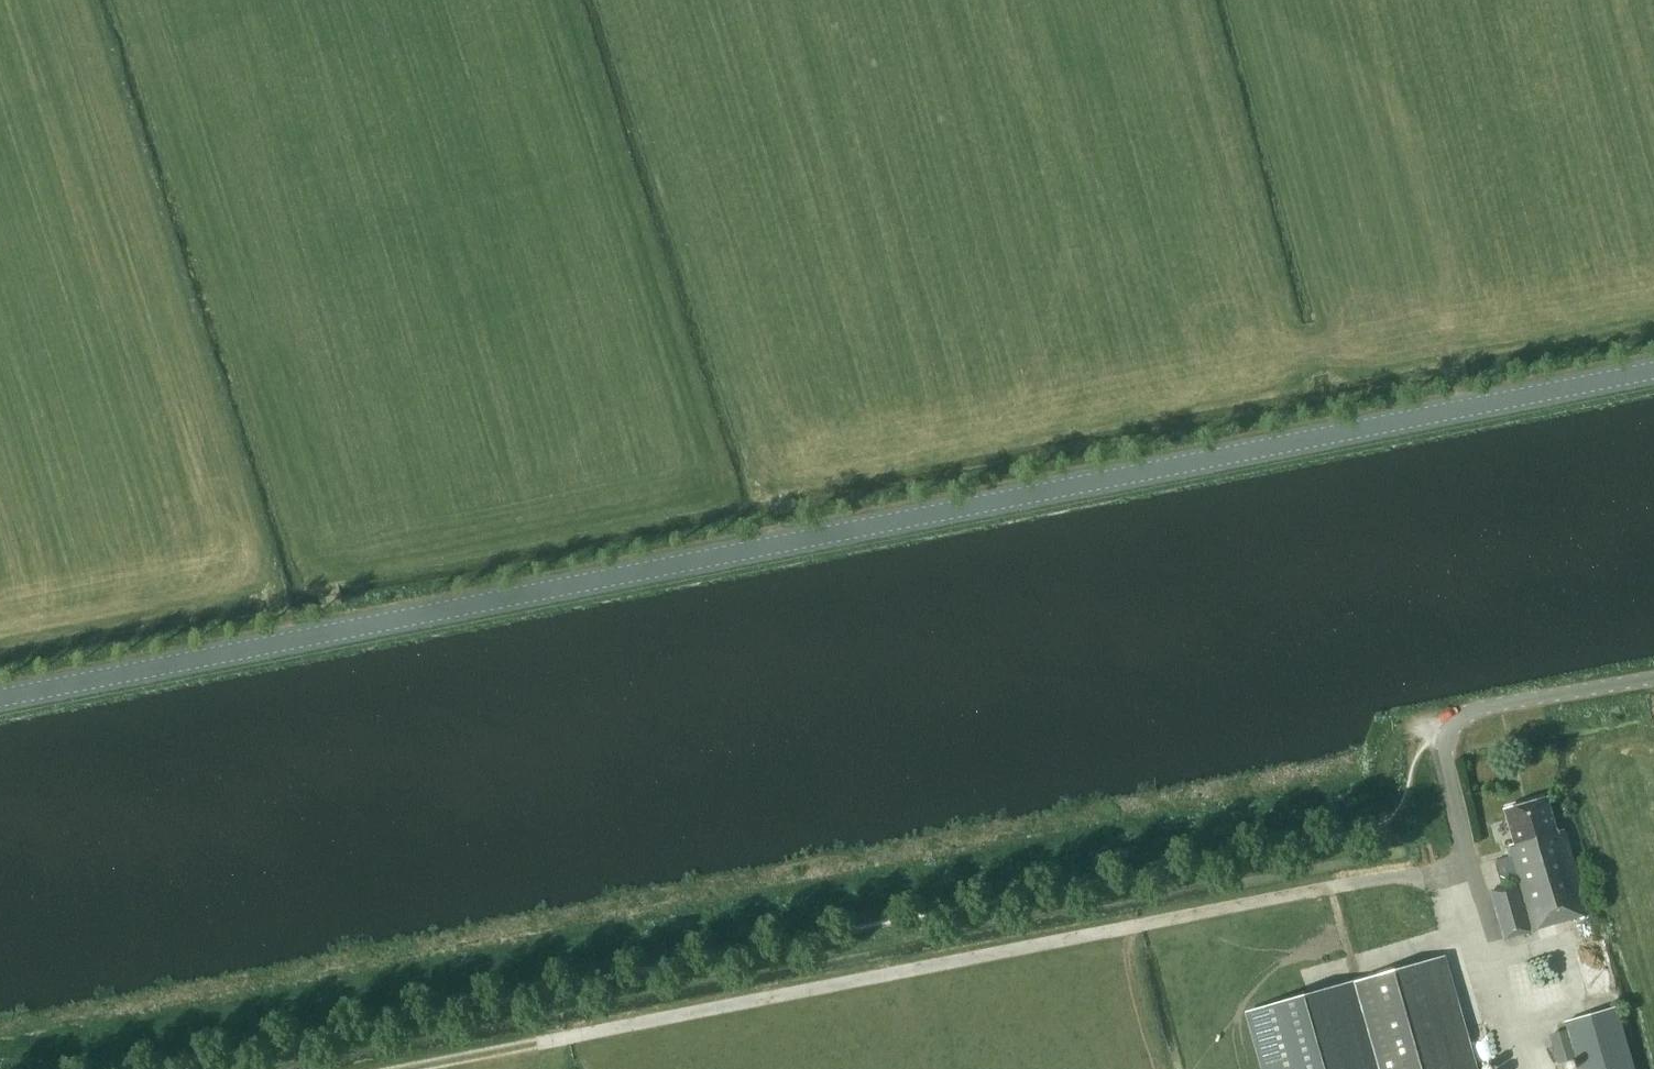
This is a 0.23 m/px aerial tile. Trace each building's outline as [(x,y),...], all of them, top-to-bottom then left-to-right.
[(1548,797),(1506,808),(1515,844),(1508,846),(1511,856),(1500,859),(1506,882),(1519,878),(1521,883),(1504,888),(1501,876),(1489,879),(1506,938),(1590,915),(1566,831),(1558,833),(1548,797)] [(1446,954),(1245,1012),(1262,1068),(1479,1068),(1446,954)] [(1617,1006),(1565,1021),(1567,1029),(1550,1034),(1558,1063),(1574,1058),(1578,1068),(1635,1068),(1617,1006)]
